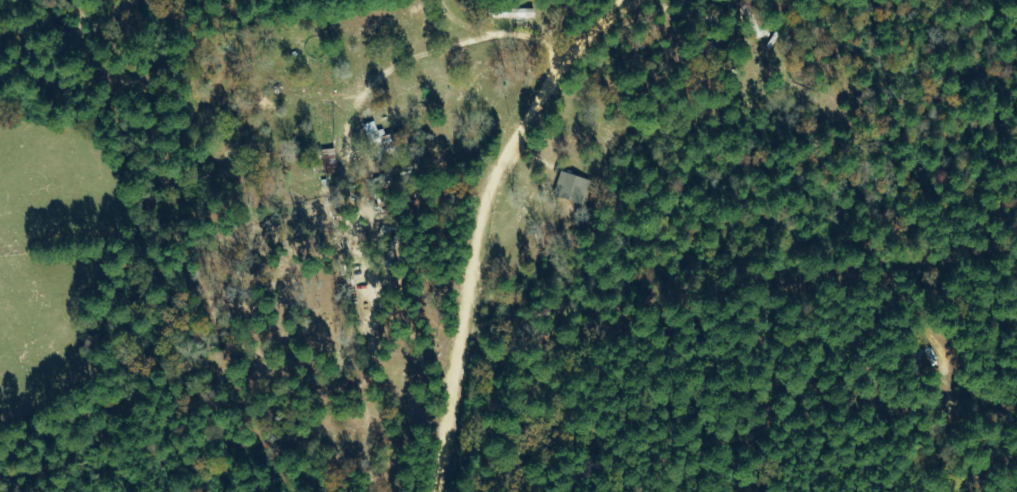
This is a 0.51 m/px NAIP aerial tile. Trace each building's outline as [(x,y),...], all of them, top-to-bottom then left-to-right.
[(577,204),(586,179),(567,173),(559,197),(577,204)]
